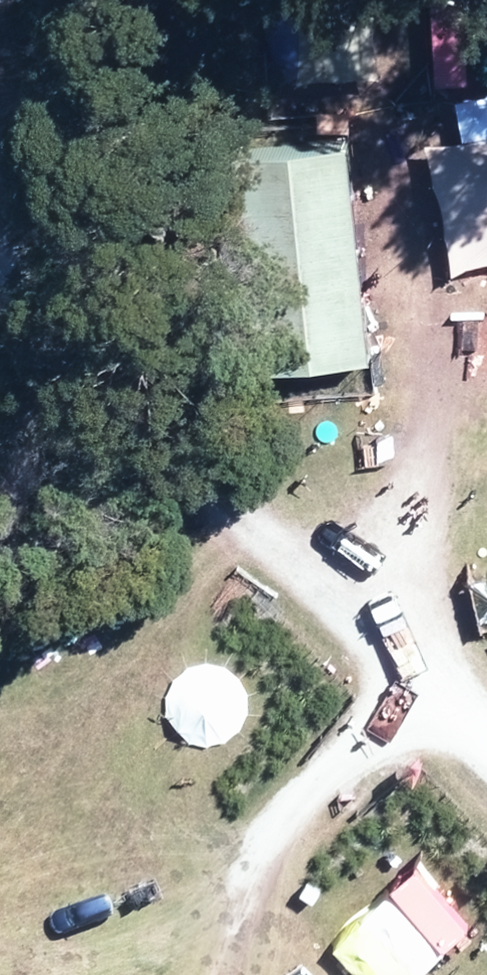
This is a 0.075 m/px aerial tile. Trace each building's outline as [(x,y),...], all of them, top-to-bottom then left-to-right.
[(375,340),(353,124),(244,135),(266,351),(375,340)]
